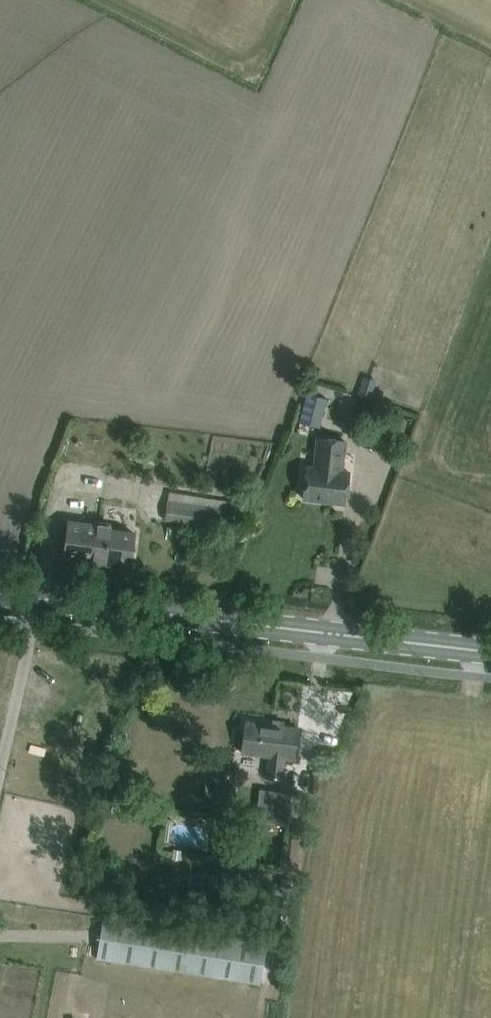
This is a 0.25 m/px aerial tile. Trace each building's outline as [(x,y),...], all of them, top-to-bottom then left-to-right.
[(365,377),(358,396),(370,399),(376,380),(365,377)] [(309,394),(302,423),(317,427),(325,398),(309,394)] [(303,498),(333,502),(334,500),(342,501),(341,503),(345,504),(349,472),(341,471),(345,441),(318,437),(314,467),(307,466),(305,481),(301,481),(300,494),(303,495),(303,498)] [(165,499),(161,519),(224,527),(226,507),(165,499)] [(129,566),(134,533),(111,530),(111,527),(69,521),(64,557),(129,566)] [(283,757),(294,758),(297,727),(259,723),(259,721),(244,719),(243,726),(245,726),(242,752),(268,755),(265,775),(281,777),(283,757)] [(301,827),(304,796),(267,792),(264,823),(301,827)] [(282,880),(279,892),(289,893),(291,882),(282,880)] [(103,917),(97,959),(260,985),(267,943),(103,917)]
